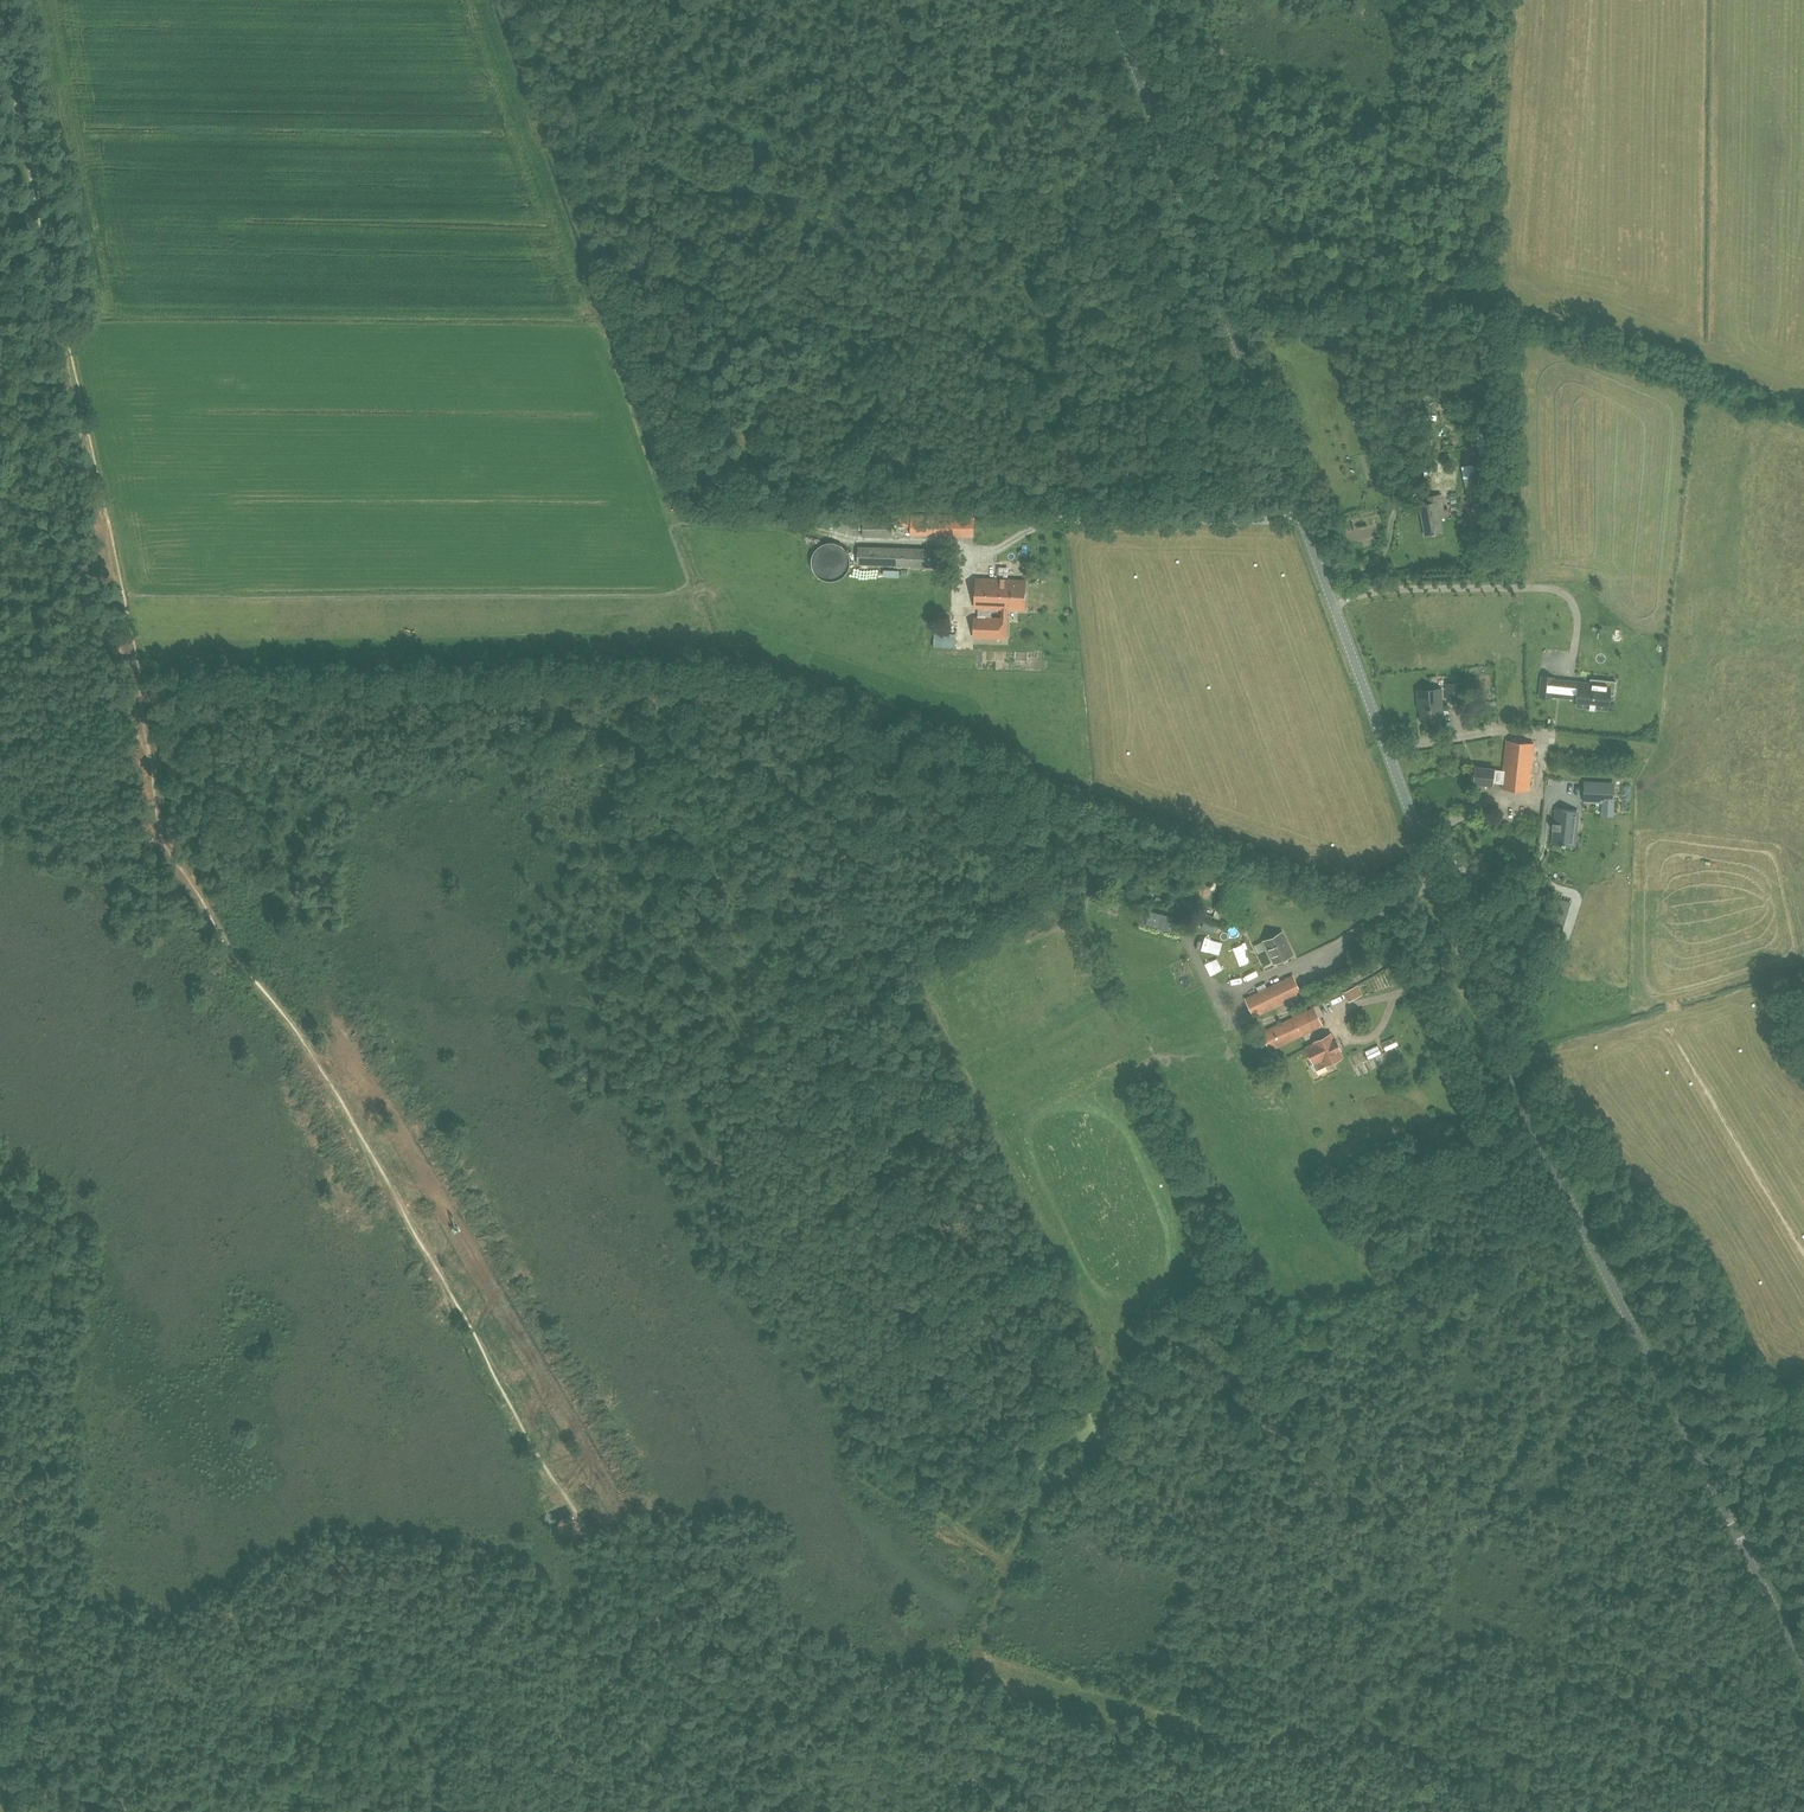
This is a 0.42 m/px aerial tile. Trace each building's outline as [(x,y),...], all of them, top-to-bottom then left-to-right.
[(1477,465),(1466,466),(1462,467),(1467,493),(1482,491),(1477,465)] [(1429,503),(1420,505),(1425,535),(1443,532),(1437,503),(1441,502),(1440,494),(1427,496),(1429,503)] [(974,516),(910,515),(900,515),(900,526),(910,526),(910,534),(973,535),(974,516)] [(813,570),(817,575),(821,578),(827,580),(833,581),(839,579),(844,576),(847,571),(850,565),(850,559),(848,553),(845,548),(840,545),(834,543),(828,542),(823,544),(818,547),(814,552),(812,558),(812,564),(813,570)] [(943,549),(858,546),(858,564),(942,567),(943,549)] [(975,616),(974,637),(1007,638),(1008,609),(1025,609),(1026,580),(976,578),(975,607),(979,608),(978,616),(975,616)] [(956,635),(933,633),(934,649),(956,650),(956,635)] [(1551,696),(1578,699),(1580,683),(1590,684),(1590,682),(1553,679),(1553,677),(1542,676),(1540,696),(1551,697),(1551,696)] [(1590,678),(1590,682),(1590,684),(1580,683),(1578,699),(1578,705),(1589,706),(1589,709),(1595,709),(1595,707),(1607,708),(1609,694),(1610,686),(1607,685),(1608,680),(1590,678)] [(1462,682),(1445,683),(1447,701),(1463,700),(1462,682)] [(1418,690),(1418,701),(1421,701),(1422,719),(1442,718),(1440,688),(1418,690)] [(1528,791),(1531,767),(1533,743),(1506,740),(1503,770),(1494,769),(1475,767),(1474,774),(1472,775),(1471,779),(1474,781),(1474,782),(1493,784),(1493,781),(1497,781),(1497,783),(1503,783),(1502,788),(1528,791)] [(1560,766),(1559,774),(1574,776),(1575,768),(1560,766)] [(1615,783),(1587,782),(1586,801),(1614,802),(1615,783)] [(1531,809),(1531,818),(1549,818),(1549,810),(1531,809)] [(1578,812),(1557,810),(1555,822),(1553,822),(1552,829),(1554,829),(1553,843),(1562,844),(1562,845),(1565,845),(1565,844),(1574,845),(1578,812)] [(1088,886),(1079,883),(1076,892),(1085,895),(1088,886)] [(1145,924),(1173,931),(1177,917),(1149,910),(1145,924)] [(1567,923),(1569,916),(1557,912),(1555,920),(1567,923)] [(1282,932),(1265,940),(1275,962),(1292,954),(1282,932)] [(1253,1016),(1300,993),(1292,976),(1245,998),(1253,1016)] [(1314,1008),(1261,1033),(1270,1050),(1322,1024),(1314,1008)] [(1306,1047),(1314,1063),(1317,1069),(1342,1057),(1338,1049),(1340,1048),(1336,1040),(1334,1041),(1330,1033),(1314,1041),(1315,1043),(1306,1047)] [(1382,1042),(1386,1051),(1399,1045),(1395,1036),(1382,1042)] [(1382,1053),(1378,1044),(1365,1050),(1369,1059),(1382,1053)]
